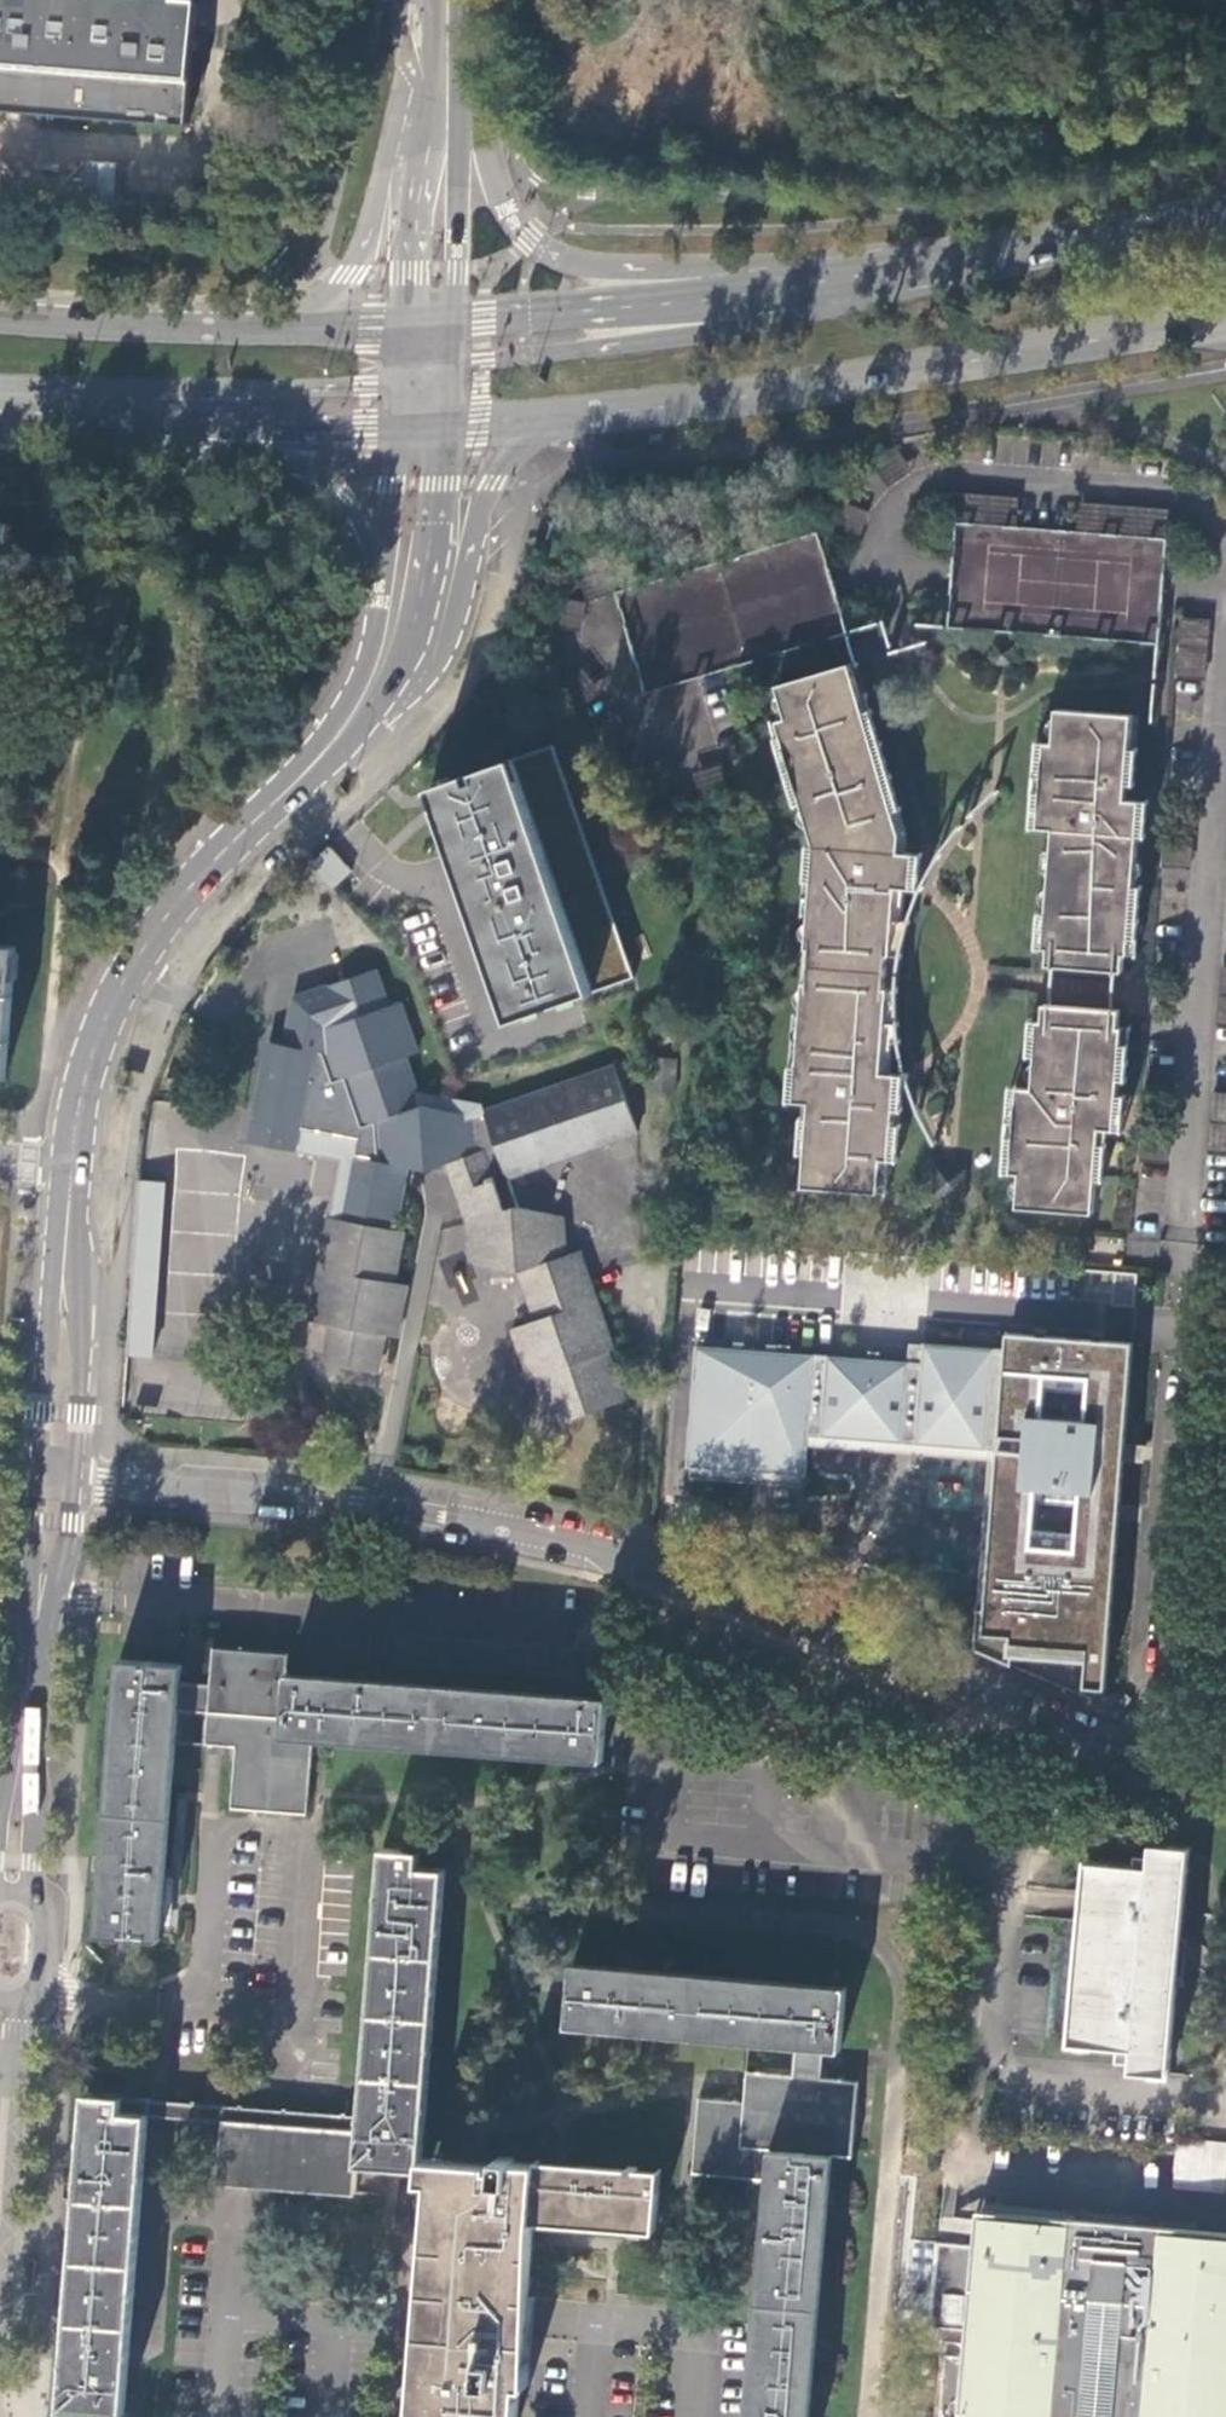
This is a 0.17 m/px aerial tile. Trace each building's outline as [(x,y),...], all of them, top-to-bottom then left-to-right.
[(189,124),(199,1),(187,0),(0,0),(0,109),(189,124)] [(964,484),(961,514),(1046,523),(1048,493),(964,484)] [(831,525),(865,534),(874,502),(842,492),(831,525)] [(1077,526),(1171,536),(1173,505),(1080,495),(1077,526)] [(1047,523),(962,515),(951,622),(1161,642),(1171,536),(1078,526),(1047,523)] [(620,582),(621,584),(637,634),(654,687),(849,626),(833,576),(817,523),(623,581),(620,582)] [(595,592),(621,584),(620,582),(623,581),(613,549),(576,560),(586,596),(595,592)] [(587,603),(563,599),(554,628),(580,633),(587,603)] [(1176,675),(1209,678),(1214,618),(1181,614),(1176,675)] [(994,660),(1014,663),(1016,643),(996,641),(994,660)] [(804,1185),(880,1192),(883,1157),(891,1158),(896,1088),(880,1087),(889,987),(882,986),(885,952),(891,953),(898,876),(898,869),(914,870),(915,850),(900,849),(902,831),(853,658),(782,677),(791,711),(779,714),(815,837),(806,945),(811,946),(808,980),(803,980),(793,1097),(811,1098),(804,1185)] [(558,684),(579,710),(604,690),(583,664),(558,684)] [(1048,959),(1120,965),(1121,948),(1128,948),(1141,799),(1127,798),(1133,712),(1057,706),(1054,740),(1046,739),(1039,823),(1054,824),(1044,942),(1050,942),(1048,959)] [(593,728),(614,754),(639,735),(618,708),(593,728)] [(562,745),(438,787),(461,855),(520,1028),(644,986),(562,745)] [(639,784),(667,800),(682,773),(654,757),(639,784)] [(692,773),(703,803),(730,793),(719,763),(692,773)] [(343,836),(311,867),(347,903),(379,872),(343,836)] [(0,945),(0,1076),(6,1077),(15,946),(0,945)] [(536,1375),(550,1430),(611,1410),(625,1406),(606,1352),(612,1349),(578,1249),(564,1254),(560,1213),(517,1206),(506,1175),(635,1130),(617,1078),(601,1084),(596,1071),(467,1113),(420,1105),(402,1056),(415,1051),(397,1002),(386,1006),(373,969),(325,985),(338,1022),(313,1030),(330,1080),(343,1075),(351,1099),(360,1125),(374,1120),(378,1158),(351,1152),(347,1174),(339,1217),(328,1215),(309,1318),(330,1322),(323,1361),(377,1371),(384,1332),(397,1334),(406,1282),(394,1280),(402,1228),(391,1225),(403,1162),(424,1166),(446,1160),(465,1219),(469,1260),(518,1269),(535,1319),(512,1327),(529,1377),(536,1375)] [(1014,1202),(1092,1208),(1099,1125),(1112,1127),(1122,1027),(1114,1026),(1116,1007),(1044,1002),(1043,1019),(1036,1018),(1031,1085),(1016,1084),(1009,1168),(1016,1168),(1014,1202)] [(673,1058),(651,1057),(650,1090),(672,1091),(673,1058)] [(612,1065),(596,1071),(601,1084),(617,1078),(612,1065)] [(351,1099),(330,1096),(317,1170),(347,1174),(351,1152),(378,1158),(374,1120),(360,1125),(351,1099)] [(163,1182),(136,1181),(125,1355),(152,1357),(163,1182)] [(917,1361),(693,1345),(683,1470),(804,1476),(809,1436),(993,1450),(976,1655),(1081,1691),(1104,1693),(1133,1343),(1003,1336),(1002,1350),(917,1344),(917,1361)] [(182,1666),(119,1661),(99,1935),(161,1939),(162,1923),(170,1923),(173,1880),(166,1879),(179,1711),(208,1712),(206,1744),(235,1746),(230,1808),(307,1814),(312,1740),(602,1760),(606,1697),(289,1675),(289,1653),(212,1648),(210,1685),(181,1683),(182,1666)] [(1188,1846),(1148,1842),(1149,1842),(1147,1863),(1087,1858),(1070,2041),(1132,2046),(1131,2068),(1168,2071),(1178,1963),(1188,1846)] [(253,2107),(89,2094),(63,2410),(128,2414),(150,2117),(225,2122),(220,2186),(246,2187),(358,2196),(359,2165),(422,2170),(423,2154),(447,1870),(422,1868),(423,1853),(384,1849),(362,2116),(253,2107)] [(692,2172),(768,2179),(758,2301),(748,2416),(811,2416),(834,2155),(853,2157),(860,2080),(823,2077),(826,2048),(843,2050),(849,1987),(574,1963),(569,2024),(798,2046),(795,2075),(763,2072),(761,2102),(699,2096),(699,2099),(692,2172)] [(1173,2180),(1225,2184),(1225,2132),(1178,2126),(1173,2180)] [(423,2154),(422,2170),(421,2181),(432,2182),(423,2310),(417,2394),(416,2416),(518,2416),(521,2383),(531,2383),(535,2317),(537,2297),(537,2292),(528,2292),(533,2217),(655,2224),(660,2167),(639,2166),(639,2163),(628,2163),(628,2165),(514,2159),(515,2155),(498,2154),(498,2160),(423,2154)] [(936,2242),(929,2327),(972,2330),(969,2357),(946,2355),(940,2416),(1225,2416),(1225,2236),(981,2216),(979,2246),(936,2242)] [(28,2260),(25,2292),(33,2293),(36,2261),(28,2260)]
